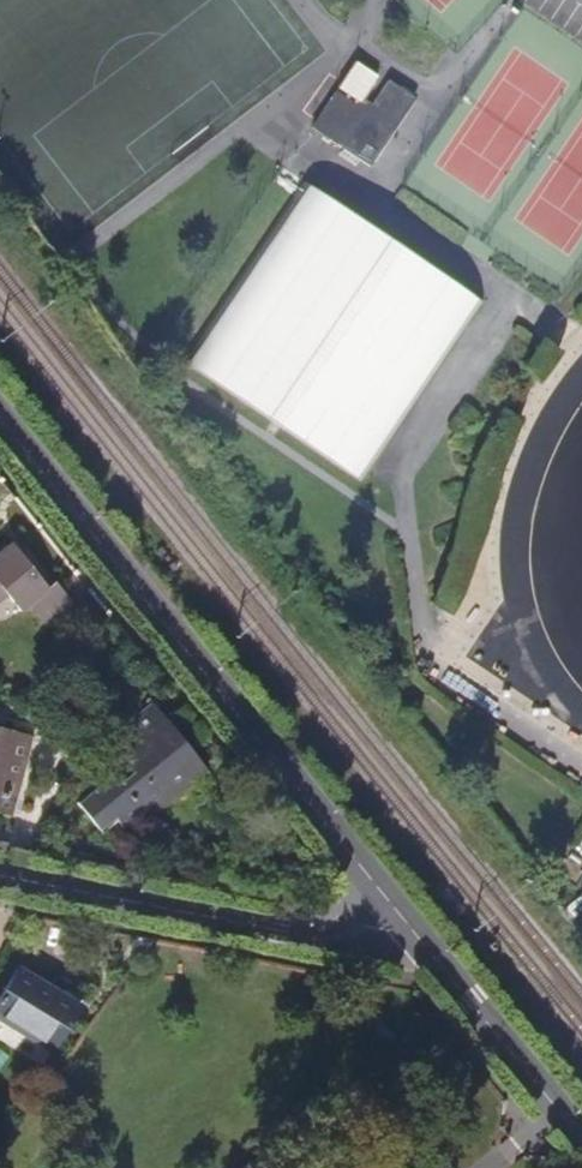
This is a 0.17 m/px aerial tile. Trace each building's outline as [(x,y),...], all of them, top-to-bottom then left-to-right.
[(450,47),(493,0),(397,0),(450,47)] [(375,80),(377,75),(353,59),(335,85),(360,103),(373,85),(369,83),(372,78),(375,80)] [(314,127),(370,165),(416,98),(389,79),(372,103),(367,111),(359,106),(338,92),(314,127)] [(364,98),(359,106),(367,111),(372,103),(364,98)] [(475,298),(310,187),(189,364),(318,452),(355,477),(475,298)] [(6,591),(21,609),(29,603),(48,627),(75,605),(54,580),(47,585),(12,543),(0,552),(0,596),(6,591)] [(180,766),(195,754),(155,705),(121,732),(124,736),(112,745),(133,771),(122,781),(112,769),(97,781),(100,785),(78,802),(104,832),(120,819),(126,826),(187,775),(180,766)] [(11,815),(31,738),(0,729),(0,813),(11,815)] [(209,771),(195,754),(180,766),(187,775),(126,826),(132,833),(209,771)] [(110,838),(126,826),(120,819),(104,832),(110,838)] [(139,957),(151,939),(135,936),(131,943),(132,954),(139,957)] [(18,1021),(12,1031),(39,1048),(45,1038),(55,1044),(79,1006),(13,964),(4,977),(0,975),(0,1010),(18,1021)]
